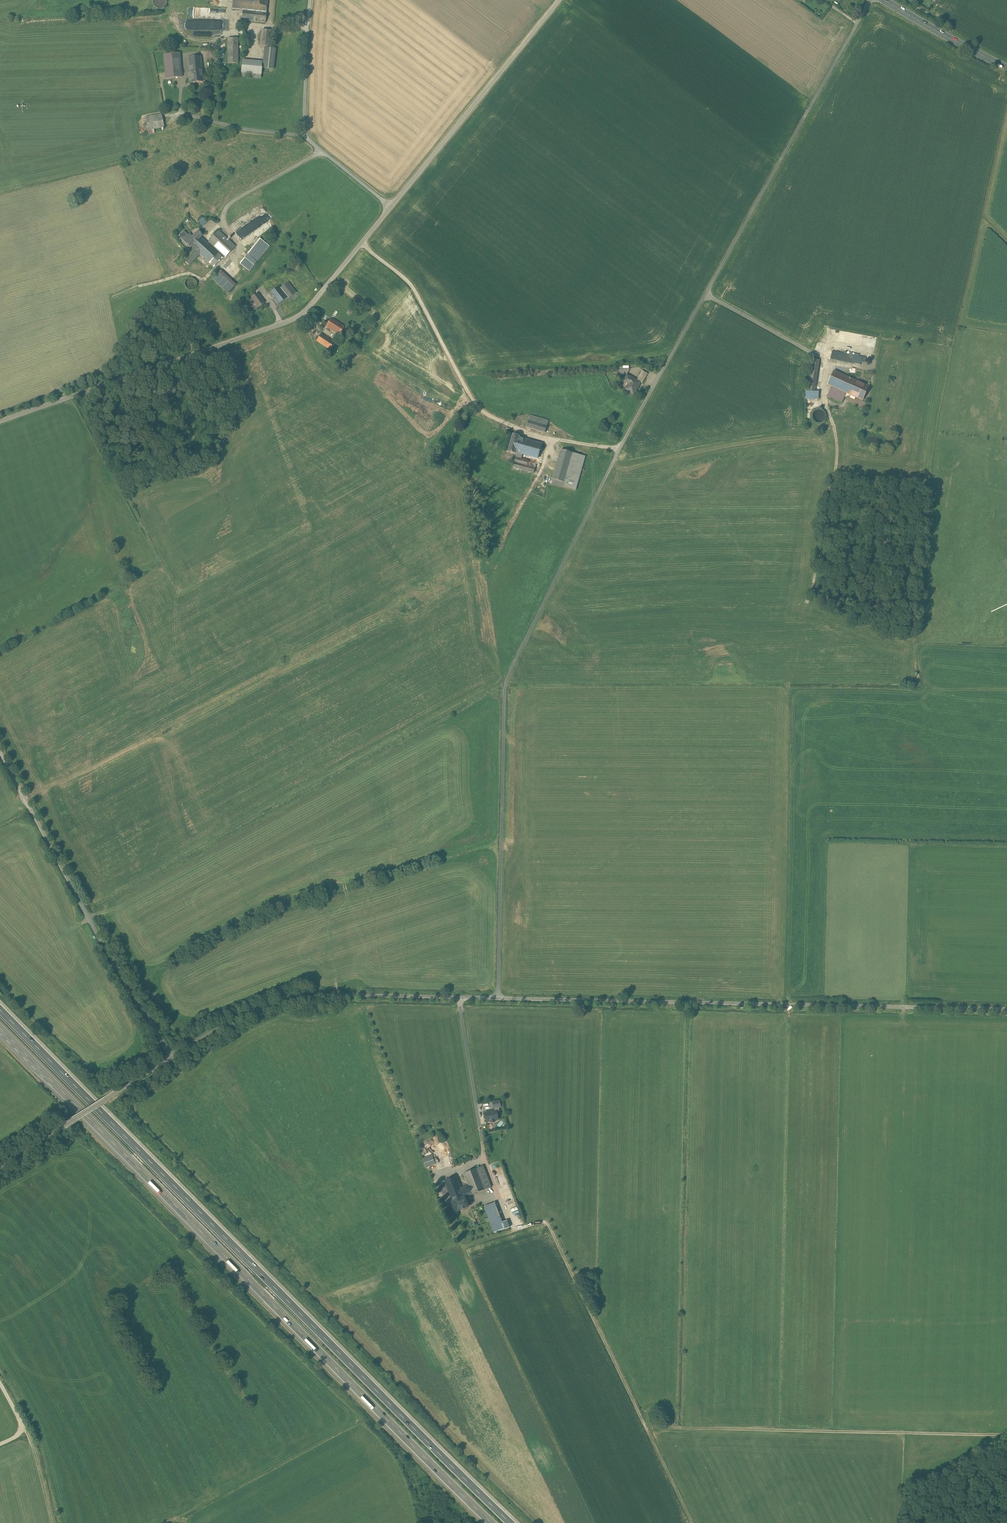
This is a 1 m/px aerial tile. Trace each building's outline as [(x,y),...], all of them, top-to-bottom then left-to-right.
[(165,6),(164,3),(167,2),(166,0),(155,0),(159,9),(165,6)] [(232,9),(243,10),(242,20),(266,22),(267,0),(233,0),(232,9)] [(271,31),(262,30),(261,45),(266,46),(269,46),(271,31)] [(238,39),(228,39),(228,63),(238,63),(238,39)] [(275,49),(265,48),(263,68),(273,69),(275,49)] [(180,53),(164,55),(166,78),(182,77),(181,64),(180,64),(180,53)] [(200,57),(188,59),(190,75),(202,73),(200,57)] [(262,62),(242,60),(241,77),(261,78),(262,62)] [(202,73),(190,75),(191,83),(203,81),(202,73)] [(161,114),(146,118),(148,130),(164,127),(161,114)] [(207,222),(203,218),(198,222),(203,226),(207,222)] [(191,238),(184,231),(179,236),(185,243),(191,238)] [(191,238),(185,243),(190,248),(191,246),(201,237),(202,236),(198,231),(191,238)] [(219,231),(208,242),(225,258),(236,247),(219,231)] [(201,237),(191,246),(200,254),(209,263),(218,253),(201,237)] [(260,239),(240,264),(249,271),(269,246),(260,239)] [(196,250),(185,262),(189,266),(200,254),(196,250)] [(218,253),(209,263),(214,267),(223,258),(218,253)] [(234,287),(219,273),(213,279),(228,293),(234,287)] [(196,286),(197,284),(196,282),(195,280),(193,278),(191,278),(188,278),(186,280),(185,282),(185,284),(185,287),(186,289),(188,290),(191,290),(193,290),(195,288),(196,286)] [(288,283),(280,289),(283,292),(283,291),(285,294),(288,292),(291,296),(296,293),(288,283)] [(279,287),(270,295),(273,299),(283,292),(280,289),(279,287)] [(283,292),(273,299),(278,305),(287,297),(285,294),(283,291),(283,292)] [(265,302),(257,293),(255,295),(250,298),(248,300),(255,310),(265,302)] [(344,326),(331,318),(325,327),(339,335),(344,326)] [(327,338),(321,334),(316,341),(323,345),(327,338)] [(334,343),(327,338),(323,345),(330,350),(334,343)] [(853,355),(832,351),(830,359),(851,363),(853,355)] [(861,357),(853,355),(851,363),(860,365),(861,357)] [(819,360),(810,359),(806,390),(805,398),(818,399),(819,392),(814,391),(819,360)] [(833,371),(827,385),(832,387),(846,393),(850,394),(856,381),(833,371)] [(642,382),(628,374),(623,382),(628,384),(625,390),(635,395),(642,382)] [(868,387),(856,381),(850,394),(862,400),(868,387)] [(832,387),(828,396),(841,402),(846,393),(832,387)] [(826,419),(826,416),(826,413),(824,411),(822,410),(819,409),(816,410),(814,411),(813,414),(812,416),(813,419),(814,421),(817,422),(819,423),(822,422),(824,421),(826,419)] [(547,426),(529,420),(527,427),(545,433),(547,426)] [(520,436),(513,434),(508,451),(515,453),(515,452),(519,438),(520,436)] [(542,444),(519,438),(515,452),(517,452),(522,454),(538,458),(542,444)] [(573,453),(561,449),(551,484),(564,487),(573,453)] [(536,463),(521,458),(522,454),(517,452),(513,467),(534,472),(536,463)] [(585,456),(573,453),(564,487),(575,490),(585,456)] [(495,1111),(485,1113),(487,1122),(491,1121),(491,1122),(495,1122),(495,1120),(498,1120),(497,1111),(495,1111)] [(436,1164),(433,1157),(423,1161),(426,1168),(436,1164)] [(483,1166),(477,1168),(485,1189),(491,1187),(483,1166)] [(477,1168),(464,1173),(469,1185),(471,1191),(472,1194),(485,1189),(477,1168)] [(456,1176),(444,1181),(450,1196),(451,1199),(452,1201),(464,1197),(463,1195),(471,1191),(469,1185),(461,1188),(456,1176)] [(450,1196),(444,1181),(440,1182),(446,1197),(450,1196)] [(468,1206),(464,1197),(452,1201),(452,1202),(455,1211),(468,1206)] [(495,1202),(484,1206),(487,1212),(497,1208),(495,1202)] [(497,1208),(487,1212),(492,1227),(503,1223),(497,1208)] [(508,1221),(503,1223),(492,1227),(495,1233),(510,1227),(508,1221)]
